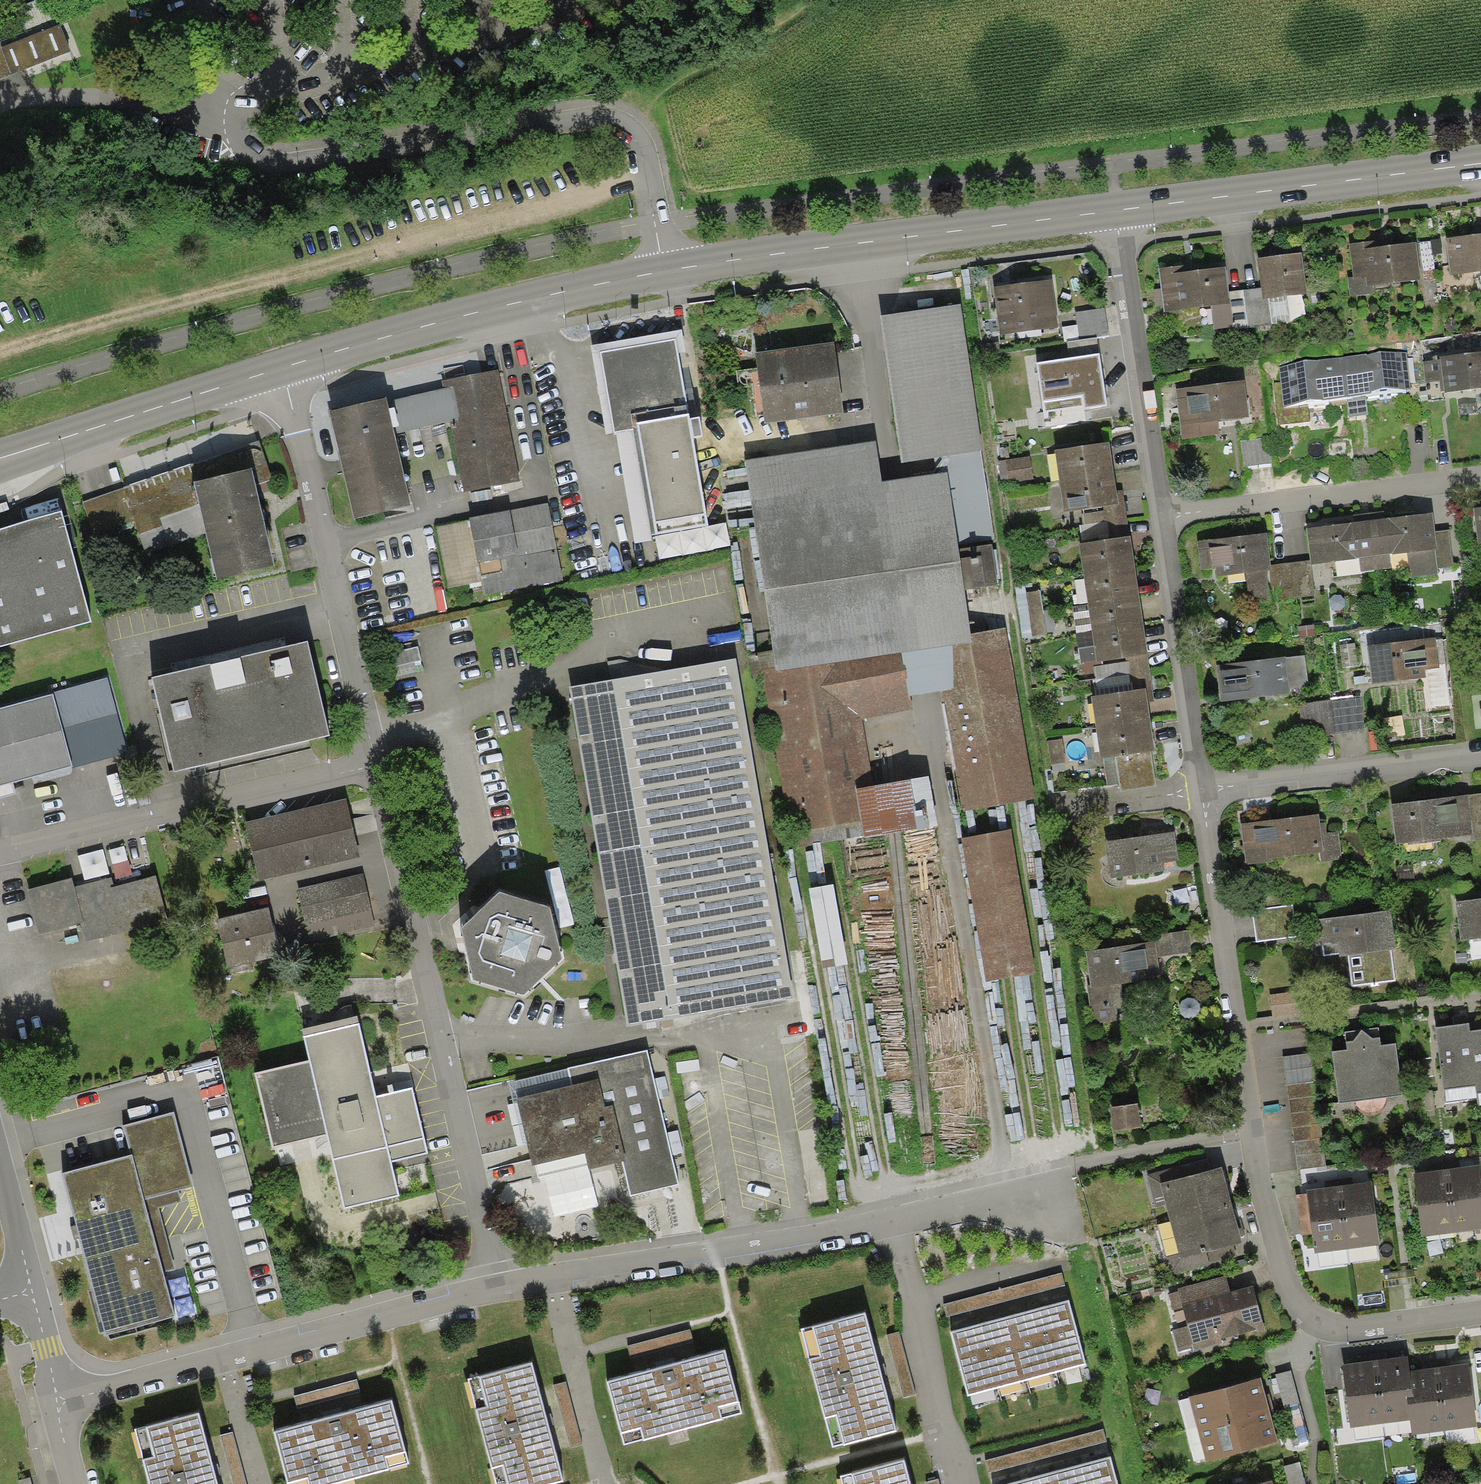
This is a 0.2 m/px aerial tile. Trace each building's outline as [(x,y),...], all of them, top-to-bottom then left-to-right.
[(71,51),(60,24),(2,48),(0,43),(0,79),(71,51)] [(1445,238),(1450,275),(1480,271),(1480,234),(1445,238)] [(1375,241),(1349,244),(1353,278),(1347,278),(1350,297),(1374,294),(1373,286),(1421,280),(1416,242),(1376,247),(1375,241)] [(1301,252),(1257,258),(1261,288),(1263,299),(1268,299),(1287,296),(1306,294),(1301,252)] [(1184,265),(1159,268),(1164,312),(1211,306),(1230,304),(1229,291),(1226,267),(1185,272),(1184,265)] [(1053,279),(994,286),(1000,335),(1059,327),(1053,279)] [(1271,325),(1268,299),(1263,299),(1261,288),(1243,290),(1247,327),(1271,325)] [(1247,327),(1243,290),(1229,291),(1230,304),(1211,306),(1214,331),(1247,327)] [(1290,322),(1287,296),(1268,299),(1271,325),(1290,322)] [(960,304),(878,317),(901,463),(934,457),(981,450),(982,450),(960,304)] [(1105,308),(1076,312),(1080,339),(1109,335),(1105,308)] [(682,330),(592,345),(606,434),(617,432),(635,543),(653,540),(652,534),(709,524),(694,437),(703,436),(700,417),(690,419),(679,350),(686,349),(682,330)] [(1099,354),(1097,338),(1067,342),(1069,358),(1099,354)] [(833,341),(756,352),(766,424),(843,413),(833,341)] [(1366,354),(1342,356),(1346,397),(1347,397),(1366,395),(1372,394),(1371,392),(1410,388),(1406,352),(1366,356),(1366,354)] [(1439,381),(1441,392),(1444,391),(1444,393),(1480,388),(1480,352),(1440,356),(1441,359),(1423,361),(1426,382),(1439,381)] [(1069,358),(1037,363),(1044,412),(1083,406),(1084,409),(1107,405),(1099,354),(1069,358)] [(1279,367),(1281,382),(1274,383),(1279,425),(1310,421),(1308,403),(1323,402),(1323,399),(1346,397),(1342,356),(1314,360),(1314,362),(1279,367)] [(442,380),(443,389),(453,387),(460,419),(450,421),(464,492),(521,481),(498,369),(442,380)] [(1244,380),(1176,389),(1182,439),(1219,434),(1218,422),(1249,418),(1244,380)] [(443,389),(394,400),(400,426),(395,427),(397,433),(450,421),(460,419),(453,387),(443,389)] [(1368,415),(1366,395),(1347,397),(1349,416),(1368,415)] [(386,398),(329,412),(354,519),(411,506),(386,398)] [(1269,436),(1240,440),(1244,467),(1273,463),(1269,436)] [(876,440),(744,459),(773,651),(776,671),(903,650),(972,639),(971,633),(964,591),(958,549),(958,546),(947,472),(937,473),(882,481),(876,440)] [(1059,482),(1114,474),(1109,442),(1054,450),(1059,482)] [(934,457),(937,473),(947,472),(958,546),(995,540),(981,450),(934,457)] [(1034,479),(1030,456),(998,461),(1001,484),(1034,479)] [(252,474),(194,488),(217,587),(275,573),(252,474)] [(1114,474),(1059,482),(1063,513),(1080,511),(1119,505),(1116,490),(1114,474)] [(1122,489),(1116,490),(1119,505),(1080,511),(1084,543),(1129,536),(1122,489)] [(548,503),(470,518),(484,595),(563,580),(548,503)] [(1384,511),(1368,513),(1376,570),(1391,568),(1390,555),(1408,552),(1411,578),(1438,574),(1437,568),(1435,549),(1437,549),(1435,532),(1433,513),(1385,519),(1384,511)] [(1376,570),(1368,513),(1353,515),(1354,522),(1307,528),(1311,560),(1312,564),(1359,558),(1361,572),(1376,570)] [(0,534),(0,651),(92,626),(62,517),(0,534)] [(1449,530),(1435,532),(1437,549),(1435,549),(1437,568),(1454,566),(1449,530)] [(1267,532),(1197,541),(1201,570),(1216,568),(1217,577),(1246,573),(1250,602),(1271,599),(1267,570),(1270,570),(1271,569),(1271,565),(1267,532)] [(1078,544),(1083,573),(1135,566),(1131,536),(1129,536),(1084,543),(1078,544)] [(991,544),(958,549),(964,591),(997,586),(991,544)] [(1311,560),(1271,565),(1271,569),(1270,570),(1274,600),(1316,595),(1312,564),(1311,560)] [(1083,573),(1087,604),(1139,596),(1135,566),(1083,573)] [(1025,583),(1014,584),(1022,639),(1047,635),(1040,591),(1026,593),(1025,583)] [(1091,631),(1143,624),(1139,596),(1087,604),(1091,631)] [(1091,631),(1096,663),(1147,656),(1143,624),(1091,631)] [(1314,624),(1296,626),(1298,638),(1315,636),(1314,624)] [(903,650),(910,695),(940,690),(960,811),(1034,799),(1006,627),(971,633),(972,639),(903,650)] [(1436,638),(1367,646),(1371,685),(1425,678),(1424,670),(1440,668),(1436,638)] [(1355,643),(1340,645),(1342,667),(1358,666),(1355,643)] [(309,648),(152,684),(174,778),(330,740),(309,648)] [(910,695),(903,650),(776,671),(773,651),(759,653),(789,833),(861,821),(855,788),(873,785),(862,719),(913,711),(910,695)] [(1146,689),(1148,702),(1154,701),(1147,656),(1096,663),(1093,664),(1098,696),(1146,689)] [(1285,656),(1216,665),(1220,702),(1290,693),(1289,687),(1308,685),(1305,656),(1285,658),(1285,656)] [(735,659),(569,687),(627,1026),(793,998),(735,659)] [(0,711),(0,787),(72,768),(72,770),(129,754),(108,679),(52,694),(53,697),(0,711)] [(1096,728),(1150,720),(1148,702),(1146,689),(1098,696),(1091,697),(1096,728)] [(1360,697),(1331,700),(1335,733),(1364,730),(1360,697)] [(1331,700),(1299,703),(1302,736),(1335,733),(1331,700)] [(1150,720),(1096,728),(1100,759),(1116,757),(1151,752),(1155,751),(1150,720)] [(1062,739),(1047,741),(1051,765),(1065,763),(1062,739)] [(1156,786),(1151,752),(1116,757),(1121,792),(1156,786)] [(873,785),(855,788),(861,821),(864,840),(938,827),(929,776),(873,785)] [(1469,795),(1474,836),(1474,838),(1480,837),(1480,793),(1469,795)] [(1469,795),(1391,805),(1396,846),(1474,836),(1469,795)] [(346,801),(245,825),(259,883),(360,860),(346,801)] [(1318,814),(1241,824),(1246,865),(1272,862),(1272,859),(1295,856),(1320,853),(1323,853),(1319,824),(1318,814)] [(1325,823),(1319,824),(1323,853),(1320,853),(1321,861),(1342,859),(1338,831),(1326,832),(1325,823)] [(1011,829),(961,838),(986,982),(1036,973),(1011,829)] [(1175,832),(1105,841),(1110,878),(1165,871),(1164,862),(1178,860),(1175,832)] [(362,875),(297,890),(309,944),(375,930),(362,875)] [(72,880),(28,891),(39,935),(80,925),(84,943),(167,923),(156,878),(114,888),(112,879),(74,888),(72,880)] [(1252,911),(1286,906),(1284,890),(1250,895),(1252,911)] [(550,907),(499,892),(461,927),(473,980),(524,994),(562,959),(550,907)] [(1455,902),(1460,941),(1480,938),(1480,898),(1455,902)] [(1286,906),(1252,911),(1257,942),(1297,936),(1293,905),(1286,906)] [(269,911),(216,922),(227,971),(280,960),(269,911)] [(1312,920),(1315,946),(1323,945),(1324,956),(1339,954),(1339,957),(1349,956),(1352,987),(1395,982),(1391,951),(1396,950),(1391,911),(1312,920)] [(1152,935),(1153,942),(1155,941),(1157,956),(1191,952),(1188,930),(1152,935)] [(1153,942),(1085,951),(1090,985),(1086,985),(1092,1024),(1132,1018),(1128,985),(1161,981),(1157,956),(1155,941),(1153,942)] [(1269,995),(1272,1018),(1308,1013),(1304,990),(1269,995)] [(357,1020),(302,1033),(309,1063),(254,1076),(271,1151),(327,1139),(344,1212),(399,1199),(391,1164),(428,1155),(413,1090),(375,1099),(357,1020)] [(1476,1086),(1469,1030),(1469,1023),(1436,1027),(1443,1090),(1476,1086)] [(1379,1027),(1362,1029),(1372,1038),(1380,1037),(1379,1027)] [(1371,1099),(1362,1029),(1354,1041),(1346,1042),(1347,1049),(1332,1051),(1339,1103),(1371,1099)] [(1354,1041),(1362,1029),(1345,1031),(1346,1042),(1354,1041)] [(1362,1029),(1371,1099),(1402,1095),(1396,1043),(1381,1045),(1380,1037),(1372,1038),(1362,1029)] [(1476,1086),(1477,1093),(1480,1092),(1480,1029),(1469,1030),(1476,1086)] [(679,1184),(647,1049),(568,1068),(568,1069),(572,1086),(517,1099),(527,1144),(532,1166),(584,1154),(588,1170),(623,1162),(630,1195),(679,1184)] [(1311,1053),(1283,1057),(1298,1170),(1326,1166),(1311,1053)] [(523,1145),(527,1144),(517,1099),(572,1086),(568,1069),(509,1083),(523,1145)] [(1138,1104),(1110,1108),(1113,1131),(1141,1127),(1138,1104)] [(132,1158),(62,1177),(105,1337),(176,1319),(163,1273),(176,1270),(159,1207),(179,1202),(176,1191),(193,1186),(174,1114),(124,1128),(132,1158)] [(1161,1183),(1211,1171),(1207,1156),(1147,1171),(1156,1206),(1165,1203),(1161,1183)] [(1455,1232),(1480,1229),(1480,1179),(1479,1165),(1447,1169),(1455,1232)] [(1170,1221),(1232,1206),(1223,1168),(1211,1171),(1161,1183),(1165,1203),(1170,1221)] [(1455,1232),(1447,1169),(1414,1173),(1422,1236),(1455,1232)] [(1371,1183),(1339,1187),(1347,1249),(1379,1245),(1371,1183)] [(1314,1254),(1347,1249),(1339,1187),(1328,1188),(1306,1190),(1306,1193),(1296,1194),(1301,1235),(1312,1234),(1314,1254)] [(1232,1206),(1170,1221),(1178,1254),(1179,1259),(1234,1245),(1241,1243),(1232,1206)] [(1237,1258),(1234,1245),(1179,1259),(1178,1254),(1166,1257),(1170,1276),(1237,1258)] [(1063,1272),(944,1303),(947,1316),(1066,1284),(1063,1272)] [(1226,1276),(1178,1289),(1179,1292),(1182,1304),(1230,1291),(1226,1276)] [(1230,1291),(1182,1304),(1184,1309),(1188,1325),(1172,1330),(1179,1352),(1194,1348),(1195,1351),(1222,1344),(1221,1339),(1264,1328),(1253,1285),(1230,1291)] [(1174,1312),(1184,1309),(1182,1304),(1179,1292),(1169,1294),(1174,1312)] [(1067,1302),(1039,1310),(1055,1372),(1083,1364),(1067,1302)] [(1039,1310),(1010,1317),(1026,1379),(1055,1372),(1039,1310)] [(801,1330),(833,1447),(844,1444),(844,1445),(896,1431),(865,1314),(813,1328),(813,1327),(801,1330)] [(998,1387),(1026,1379),(1010,1317),(981,1325),(998,1387)] [(967,1395),(998,1387),(981,1325),(951,1333),(967,1395)] [(690,1329),(627,1346),(633,1367),(696,1350),(690,1329)] [(899,1334),(888,1336),(904,1399),(915,1396),(899,1334)] [(725,1350),(607,1382),(624,1444),(644,1439),(644,1441),(722,1420),(722,1418),(742,1413),(725,1350)] [(1409,1356),(1374,1360),(1382,1424),(1410,1420),(1407,1398),(1414,1397),(1411,1370),(1409,1356)] [(1342,1364),(1350,1428),(1382,1424),(1374,1360),(1342,1364)] [(1470,1363),(1438,1367),(1446,1431),(1477,1426),(1470,1363)] [(496,1483),(554,1483),(563,1481),(532,1364),(480,1378),(480,1377),(468,1380),(496,1483)] [(1446,1431),(1438,1367),(1411,1370),(1414,1397),(1407,1398),(1410,1420),(1412,1435),(1446,1431)] [(1290,1371),(1276,1375),(1296,1446),(1310,1442),(1290,1371)] [(1188,1396),(1197,1428),(1273,1408),(1269,1393),(1265,1394),(1261,1378),(1188,1396)] [(357,1380),(294,1397),(300,1418),(363,1401),(357,1380)] [(565,1382),(554,1385),(570,1448),(581,1445),(565,1382)] [(273,1432),(288,1483),(336,1483),(388,1470),(388,1468),(409,1463),(392,1400),(273,1432)] [(1273,1408),(1197,1428),(1206,1462),(1278,1442),(1272,1422),(1276,1421),(1273,1408)] [(149,1483),(217,1483),(198,1414),(147,1428),(147,1427),(135,1430),(149,1483)] [(1104,1429),(984,1461),(988,1473),(1107,1442),(1104,1429)] [(221,1435),(234,1483),(246,1483),(232,1432),(221,1435)] [(1081,1467),(1085,1483),(1117,1483),(1110,1459),(1081,1467)] [(842,1483),(910,1483),(904,1461),(852,1475),(852,1474),(840,1477),(842,1483)] [(1284,1466),(1289,1483),(1306,1483),(1300,1462),(1284,1466)] [(1051,1474),(1054,1483),(1085,1483),(1081,1467),(1051,1474)] [(1051,1474),(1023,1482),(1024,1483),(1054,1483),(1051,1474)]
